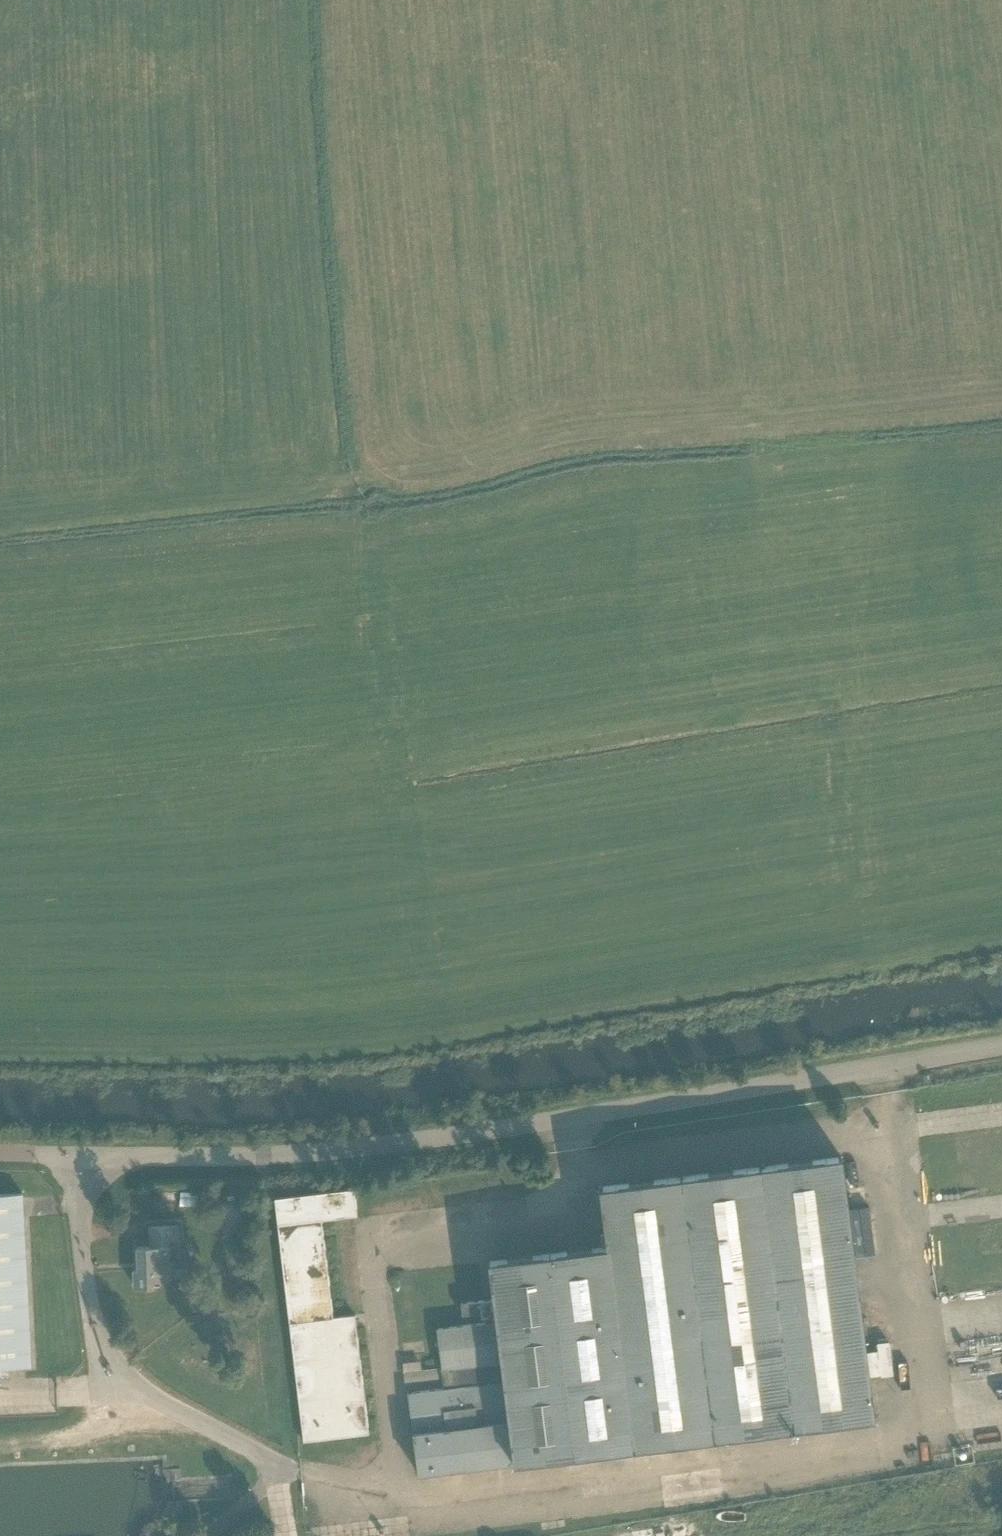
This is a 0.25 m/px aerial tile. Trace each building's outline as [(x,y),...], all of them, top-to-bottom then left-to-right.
[(603,1246),(604,1247),(489,1261),(494,1299),(461,1303),(462,1315),(481,1312),(481,1318),(496,1316),(497,1321),(437,1329),(443,1369),(444,1369),(446,1388),(408,1393),(418,1473),(874,1416),(868,1375),(881,1373),(881,1375),(893,1373),(889,1341),(877,1342),(878,1350),(865,1351),(841,1157),(600,1187),(606,1234),(600,1235),(601,1246),(603,1246)] [(304,1441),(369,1433),(355,1314),(333,1317),(321,1220),(357,1215),(354,1189),(274,1198),(303,1432),(304,1441)] [(31,1366),(22,1193),(0,1195),(0,1368),(31,1366)] [(220,1203),(220,1225),(244,1223),(243,1202),(220,1203)] [(980,1223),(982,1241),(965,1243),(968,1266),(1001,1262),(1001,1220),(980,1223)] [(543,1228),(545,1248),(597,1242),(595,1221),(543,1228)] [(168,1239),(178,1239),(178,1225),(149,1227),(150,1247),(137,1247),(138,1270),(134,1270),(134,1286),(153,1285),(152,1280),(170,1279),(168,1239)] [(927,1230),(928,1251),(960,1250),(959,1229),(927,1230)] [(998,1266),(999,1275),(989,1276),(990,1286),(1001,1284),(1001,1265),(998,1266)]
